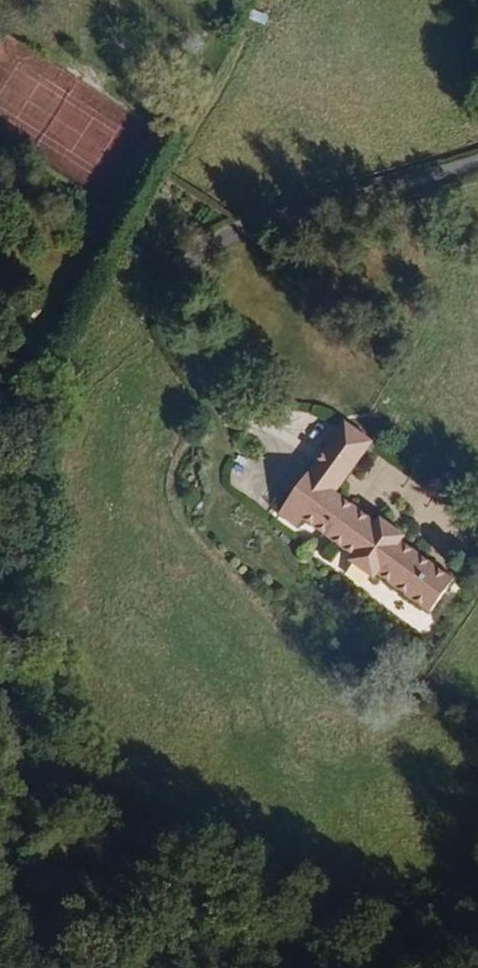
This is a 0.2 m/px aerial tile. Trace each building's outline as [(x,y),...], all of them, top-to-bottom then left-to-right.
[(336,492),(371,442),(343,423),(283,507),(304,521),(355,557),(350,564),(377,582),(381,576),(432,612),(456,579),(404,542),(408,537),(381,518),(378,522),(336,492)] [(304,521),(283,507),(276,518),(296,532),(304,521)]
